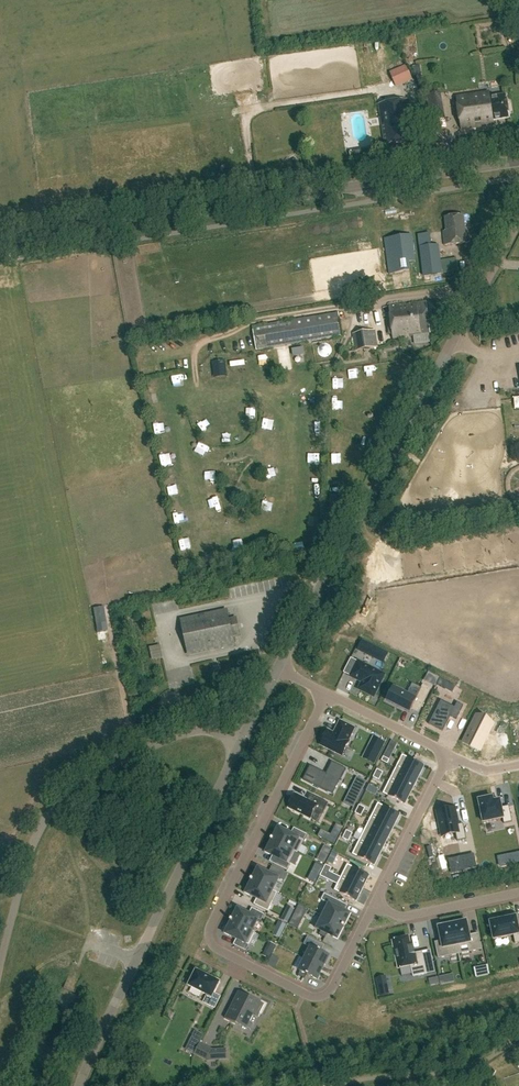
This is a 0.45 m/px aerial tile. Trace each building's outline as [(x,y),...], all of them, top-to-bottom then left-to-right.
[(400,90),(414,79),(404,66),(390,77),(400,90)] [(434,93),(438,109),(448,107),(445,91),(434,93)] [(489,98),(489,94),(456,98),(461,130),(494,125),(493,122),(508,120),(505,96),(489,98)] [(412,128),(408,100),(378,105),(384,146),(411,142),(409,128),(412,128)] [(466,228),(464,215),(446,217),(447,231),(444,231),(446,245),(471,242),(470,228),(466,228)] [(431,246),(429,234),(417,236),(424,281),(430,280),(429,276),(458,271),(456,258),(441,261),(438,245),(431,246)] [(416,262),(412,235),(384,239),(389,275),(410,272),(408,263),(416,262)] [(432,334),(428,302),(391,307),(394,339),(432,334)] [(342,336),(338,312),(253,326),(257,350),(342,336)] [(378,347),(375,330),(352,334),(355,351),(378,347)] [(179,486),(168,489),(170,496),(181,493),(179,486)] [(186,512),(175,513),(176,524),(187,523),(186,512)] [(230,621),(228,611),(183,621),(190,654),(235,645),(233,635),(235,635),(232,620),(230,621)] [(362,641),(358,649),(375,658),(379,650),(362,641)] [(154,655),(163,653),(162,645),(153,647),(154,655)] [(358,662),(351,676),(362,682),(359,689),(374,697),(385,675),(358,662)] [(440,678),(437,685),(445,689),(448,683),(440,678)] [(394,687),(387,701),(410,712),(413,706),(420,710),(431,688),(423,684),(416,699),(403,692),(404,690),(396,686),(396,688),(394,687)] [(441,700),(429,724),(443,731),(451,716),(456,719),(463,705),(457,702),(455,707),(441,700)] [(477,716),(464,742),(480,750),(493,724),(477,716)] [(328,730),(320,745),(342,757),(350,741),(349,741),(355,728),(340,720),(335,730),(337,730),(335,734),(328,730)] [(392,740),(389,746),(395,749),(398,743),(392,740)] [(403,755),(396,768),(418,779),(424,766),(403,755)] [(310,765),(303,780),(327,792),(334,778),(340,781),(346,769),(332,762),(326,773),(310,765)] [(396,768),(390,781),(412,792),(418,779),(396,768)] [(357,777),(344,803),(354,808),(367,782),(357,777)] [(390,781),(383,794),(405,805),(412,792),(390,781)] [(292,802),(289,808),(311,819),(316,809),(324,813),(328,803),(310,794),(307,800),(294,794),(290,802),(292,802)] [(493,798),(479,801),(484,823),(503,819),(504,824),(512,822),(509,806),(502,808),(500,801),(494,802),(493,798)] [(378,803),(372,816),(394,827),(400,814),(378,803)] [(455,808),(437,812),(443,836),(456,833),(458,841),(467,840),(463,824),(458,825),(455,808)] [(372,816),(365,829),(387,840),(394,827),(372,816)] [(272,840),(298,853),(304,841),(304,840),(307,834),(294,828),(291,834),(279,828),(273,839),(272,839),(272,840)] [(365,829),(359,842),(381,853),(387,840),(365,829)] [(331,835),(328,841),(333,844),(337,838),(331,835)] [(297,853),(298,853),(272,840),(271,841),(272,841),(266,853),(277,858),(274,864),(287,871),(290,864),(289,864),(295,852),(297,853)] [(359,842),(353,855),(374,866),(381,853),(359,842)] [(332,851),(326,862),(332,865),(338,854),(332,851)] [(319,855),(316,860),(323,863),(326,859),(319,855)] [(348,864),(341,877),(363,888),(370,875),(348,864)] [(251,880),(277,893),(278,893),(273,890),(279,879),(275,877),(277,873),(271,870),(269,874),(258,868),(253,880),(252,879),(251,880)] [(213,913),(229,880),(223,877),(207,911),(213,913)] [(341,877),(335,891),(357,902),(363,888),(341,877)] [(268,912),(277,893),(251,880),(251,881),(252,882),(246,893),(257,898),(254,905),(268,912)] [(321,915),(345,927),(345,926),(344,926),(350,914),(327,903),(321,915)] [(254,933),(255,933),(255,932),(253,931),(258,919),(261,921),(264,914),(252,908),(249,914),(238,909),(232,920),(231,921),(254,933)] [(286,910),(282,918),(288,921),(292,913),(286,910)] [(345,927),(321,915),(315,928),(321,931),(319,935),(325,938),(327,934),(338,939),(343,928),(344,928),(345,927)] [(490,922),(494,939),(513,935),(515,944),(518,943),(518,930),(516,917),(490,922)] [(452,922),(459,954),(482,949),(478,933),(470,935),(467,921),(465,922),(464,920),(452,922)] [(254,933),(231,921),(231,922),(226,934),(236,939),(233,945),(246,951),(249,945),(255,933),(254,933)] [(278,921),(276,926),(283,930),(285,925),(278,921)] [(439,927),(442,941),(435,942),(438,958),(459,954),(452,922),(440,925),(441,927),(439,927)] [(399,968),(411,965),(413,977),(434,972),(432,962),(425,963),(422,952),(415,953),(414,947),(411,947),(409,938),(393,941),(399,968)] [(311,947),(305,959),(323,968),(329,956),(321,952),(319,951),(318,951),(320,947),(314,944),(312,948),(311,947)] [(317,980),(323,968),(305,959),(299,971),(300,971),(298,975),(304,978),(306,974),(307,975),(309,976),(317,980)] [(487,965),(480,966),(483,976),(489,975),(487,965)] [(198,971),(196,970),(195,972),(196,972),(188,986),(207,995),(204,1002),(215,1008),(221,997),(214,994),(219,984),(220,982),(218,981),(218,982),(211,978),(206,975),(198,971)] [(385,977),(377,979),(380,996),(389,994),(385,977)] [(264,1004),(239,992),(225,1019),(236,1024),(239,1018),(242,1019),(241,1020),(244,1022),(244,1021),(249,1023),(254,1014),(258,1016),(264,1004)] [(189,1040),(184,1050),(193,1054),(198,1045),(189,1040)] [(213,1050),(211,1049),(205,1059),(207,1060),(219,1060),(219,1049),(213,1050)]
